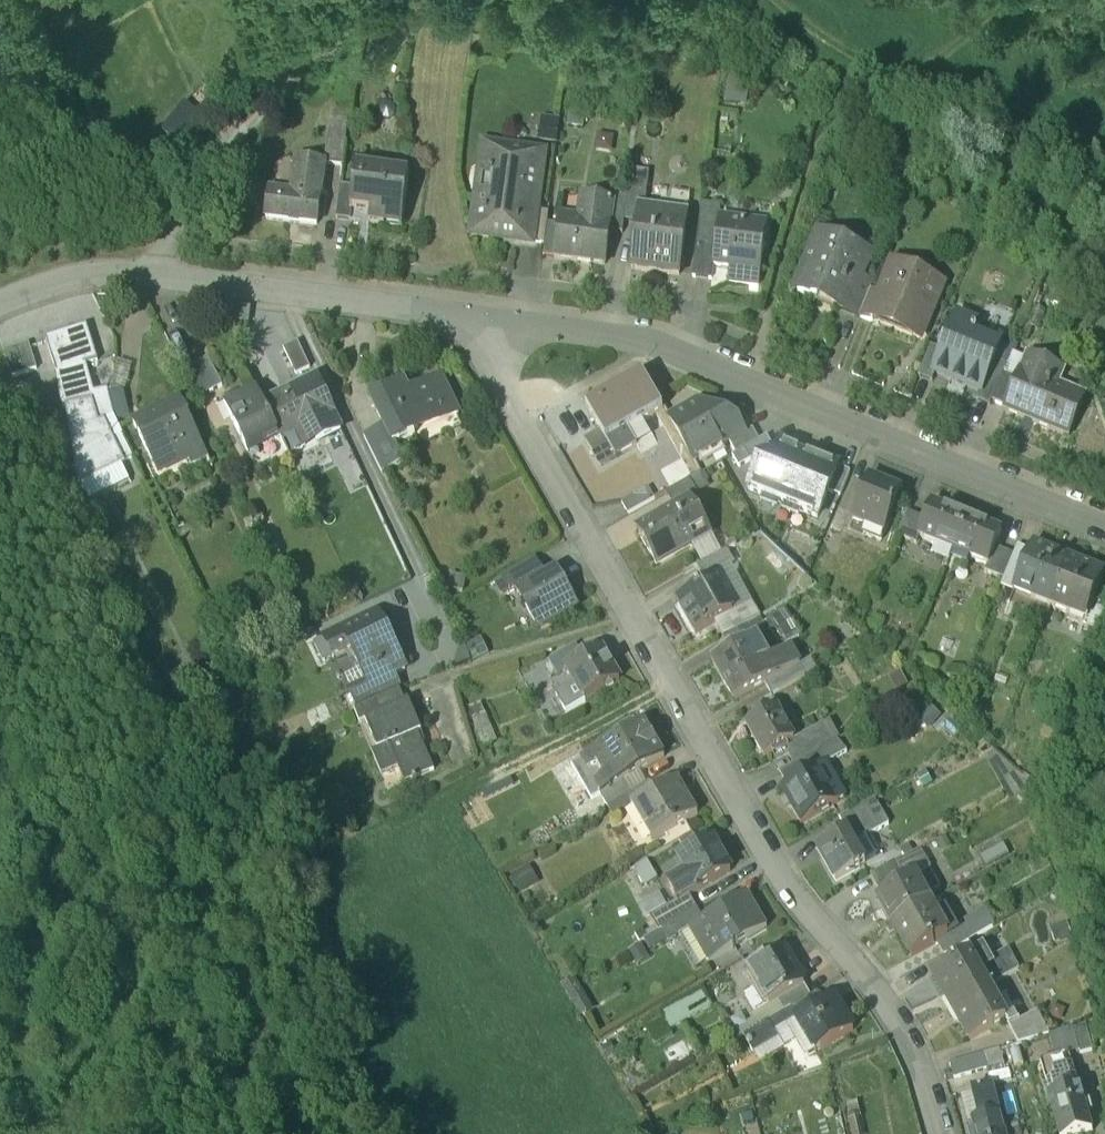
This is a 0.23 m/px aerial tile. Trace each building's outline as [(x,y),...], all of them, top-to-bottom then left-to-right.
[(720,72),(716,102),(748,106),(751,76),(720,72)] [(333,111),(325,165),(343,167),(350,113),(333,111)] [(178,115),(163,134),(189,156),(205,136),(178,115)] [(547,142),(564,142),(564,118),(547,118),(547,142)] [(510,156),(485,152),(481,176),(493,178),(491,194),(479,192),(475,224),(480,225),(478,235),(516,240),(520,210),(535,212),(543,156),(511,151),(510,156)] [(325,165),(296,162),(291,200),(269,197),(266,219),(317,226),(325,165)] [(410,174),(357,167),(354,188),(351,210),(353,211),(371,213),(369,224),(384,226),(386,215),(404,218),(410,174)] [(626,204),(624,222),(637,224),(639,207),(645,208),(649,174),(631,171),(626,204)] [(354,188),(341,187),(336,220),(351,222),(353,211),(351,210),(354,188)] [(585,221),(561,218),(560,226),(555,258),(605,265),(610,232),(614,202),(588,199),(585,221)] [(626,204),(614,202),(610,232),(622,234),(624,222),(626,204)] [(702,206),(697,240),(717,243),(720,221),(722,208),(702,206)] [(645,208),(639,207),(637,224),(631,269),(679,275),(688,214),(685,214),(685,218),(661,215),(661,210),(645,208)] [(535,212),(520,210),(516,240),(545,244),(547,225),(549,214),(535,212)] [(747,225),(720,221),(717,243),(714,267),(734,269),(732,283),(759,287),(766,233),(747,230),(747,225)] [(560,226),(547,225),(545,244),(543,257),(555,258),(560,226)] [(836,248),(820,241),(822,235),(820,234),(808,262),(808,266),(798,292),(818,300),(820,295),(837,302),(835,307),(859,317),(870,291),(874,282),(861,277),(871,255),(839,241),(836,248)] [(712,279),(714,267),(717,243),(697,240),(693,277),(712,279)] [(883,296),(873,318),(875,318),(920,337),(943,284),(896,264),(883,296)] [(883,296),(870,291),(859,317),(873,323),(875,318),(873,318),(883,296)] [(1005,336),(957,317),(943,351),(934,374),(936,375),(979,393),(982,394),(995,360),(1002,342),(1005,336)] [(98,360),(86,327),(47,339),(57,373),(79,366),(86,364),(98,360)] [(284,349),(297,374),(310,368),(298,342),(284,349)] [(995,360),(1007,365),(1014,350),(1015,347),(1002,342),(995,360)] [(4,350),(12,376),(35,369),(28,343),(4,350)] [(931,347),(918,377),(932,383),(936,375),(934,374),(943,351),(931,347)] [(1007,365),(1004,373),(1018,379),(1028,356),(1014,350),(1007,365)] [(1083,402),(1052,389),(1060,370),(1028,356),(1018,379),(1006,409),(1005,412),(1068,439),(1083,402)] [(211,360),(184,373),(198,402),(224,387),(211,360)] [(1007,365),(995,360),(982,394),(979,393),(976,401),(990,406),(992,403),(1004,373),(1007,365)] [(91,397),(109,394),(107,389),(94,391),(86,364),(79,366),(87,398),(91,397)] [(79,366),(57,373),(61,406),(66,406),(88,402),(87,398),(79,366)] [(115,366),(109,394),(115,420),(130,416),(123,390),(128,369),(115,366)] [(1006,409),(1018,379),(1004,373),(992,403),(1006,409)] [(643,376),(586,408),(600,433),(615,459),(637,446),(628,431),(663,411),(643,376)] [(315,381),(264,406),(281,439),(282,441),(298,434),(305,448),(340,431),(315,381)] [(441,381),(409,397),(405,388),(373,404),(385,428),(394,446),(394,445),(414,436),(412,431),(438,419),(437,415),(453,407),(441,381)] [(240,397),(225,405),(249,455),(251,454),(250,452),(278,438),(279,440),(281,439),(264,406),(258,393),(242,401),(240,397)] [(109,394),(91,397),(98,423),(115,420),(109,394)] [(88,402),(66,406),(70,428),(98,423),(91,397),(87,398),(88,402)] [(190,419),(181,401),(134,424),(153,464),(183,449),(191,465),(207,457),(189,419),(190,419)] [(738,422),(699,403),(670,419),(694,462),(729,442),(744,434),(738,422)] [(98,423),(70,428),(79,482),(132,456),(115,420),(98,423)] [(385,428),(364,438),(377,464),(398,453),(394,445),(394,446),(385,428)] [(744,434),(729,442),(736,454),(759,441),(753,429),(744,434)] [(615,459),(600,433),(586,442),(600,467),(615,459)] [(767,436),(759,441),(736,454),(732,456),(738,468),(774,448),(767,436)] [(839,467),(782,444),(774,461),(766,458),(759,462),(749,490),(818,519),(829,492),(839,467)] [(839,467),(829,492),(841,497),(851,472),(839,467)] [(675,509),(676,511),(711,491),(701,473),(666,493),(675,509)] [(901,492),(869,479),(853,518),(885,531),(901,492)] [(648,488),(621,503),(628,515),(655,499),(648,488)] [(967,519),(932,504),(926,519),(918,537),(919,538),(954,552),(967,519)] [(675,509),(636,531),(656,565),(695,543),(676,511),(675,509)] [(926,519),(907,512),(897,537),(917,545),(919,538),(918,537),(926,519)] [(1002,532),(967,519),(954,552),(987,565),(988,565),(996,548),(1002,532)] [(1070,560),(1033,545),(1030,551),(1014,592),(1051,607),(1070,560)] [(1001,587),(1014,592),(1030,551),(1017,546),(1014,555),(1004,580),(1001,587)] [(1014,555),(996,548),(988,565),(987,565),(984,572),(1004,580),(1014,555)] [(706,580),(713,576),(733,565),(735,564),(727,551),(698,567),(706,580)] [(1070,560),(1051,607),(1070,615),(1073,610),(1088,616),(1089,616),(1095,602),(1104,577),(1104,574),(1070,560)] [(715,580),(733,614),(753,603),(733,565),(713,576),(715,580)] [(503,595),(514,588),(513,587),(519,583),(512,572),(496,582),(503,595)] [(557,572),(541,581),(537,573),(519,583),(513,587),(514,588),(533,621),(538,629),(577,607),(557,572)] [(715,580),(677,602),(696,635),(716,624),(733,614),(715,580)] [(1095,602),(1089,616),(1088,616),(1083,627),(1097,633),(1104,612),(1104,606),(1095,602)] [(761,618),(753,603),(733,614),(716,624),(724,639),(726,638),(748,625),(761,618)] [(748,625),(756,638),(759,636),(772,629),(782,645),(802,634),(784,605),(761,618),(748,625)] [(369,688),(394,676),(406,670),(378,613),(325,639),(334,658),(351,650),(369,688)] [(726,638),(732,650),(745,643),(746,644),(756,638),(748,625),(726,638)] [(746,644),(745,645),(757,667),(759,666),(768,682),(803,663),(794,646),(772,658),(759,636),(756,638),(746,644)] [(732,650),(711,662),(733,702),(765,684),(768,682),(759,666),(757,667),(745,645),(746,644),(745,643),(732,650)] [(576,648),(550,663),(558,677),(563,674),(567,671),(584,662),(576,648)] [(584,662),(567,671),(576,687),(556,698),(566,714),(583,704),(620,683),(602,651),(584,662)] [(768,682),(765,684),(772,696),(818,670),(811,658),(803,663),(768,682)] [(352,695),(358,708),(374,702),(400,691),(394,676),(369,688),(352,695)] [(400,691),(374,702),(379,715),(406,704),(400,691)] [(359,725),(365,722),(365,721),(379,715),(374,702),(358,708),(354,710),(359,725)] [(467,707),(479,748),(492,744),(489,733),(492,732),(483,702),(467,707)] [(379,715),(365,721),(365,722),(378,751),(389,747),(398,769),(405,784),(434,772),(406,704),(379,715)] [(776,709),(768,714),(765,710),(753,716),(756,721),(747,726),(765,758),(772,753),(776,761),(787,754),(790,752),(786,745),(794,741),(776,709)] [(790,752),(787,754),(793,766),(817,752),(841,739),(831,720),(794,741),(786,745),(790,752)] [(644,724),(585,759),(604,791),(605,793),(625,781),(643,771),(664,758),(644,724)] [(841,739),(817,752),(821,760),(845,746),(841,739)] [(1001,741),(985,751),(1013,794),(1028,784),(1001,741)] [(381,776),(398,769),(389,747),(378,751),(371,754),(381,776)] [(797,764),(782,773),(789,786),(818,770),(825,766),(821,760),(817,752),(797,764)] [(789,786),(787,788),(795,801),(791,803),(803,823),(837,803),(818,770),(789,786)] [(625,781),(632,793),(649,782),(643,771),(625,781)] [(625,781),(605,793),(604,791),(599,794),(607,807),(625,796),(632,793),(625,781)] [(632,808),(632,809),(633,809),(651,841),(652,843),(698,816),(697,815),(678,783),(679,782),(678,781),(656,794),(632,808)] [(656,794),(649,782),(632,793),(625,796),(632,808),(656,794)] [(847,830),(854,843),(889,824),(875,799),(840,818),(847,830)] [(847,830),(816,848),(836,883),(867,864),(854,843),(847,830)] [(713,841),(678,860),(688,877),(668,888),(676,902),(677,904),(690,896),(731,872),(713,841)] [(894,864),(871,877),(881,895),(904,882),(894,864)] [(881,895),(878,897),(893,924),(929,903),(914,877),(904,882),(881,895)] [(704,920),(689,929),(690,930),(709,962),(767,928),(747,895),(704,920)] [(697,909),(690,896),(677,904),(676,902),(650,917),(651,919),(658,931),(697,909)] [(961,927),(968,940),(1004,919),(995,902),(958,923),(961,927)] [(929,903),(893,924),(911,956),(938,941),(948,936),(948,934),(938,918),(930,903),(929,903)] [(670,941),(690,930),(689,929),(704,920),(697,909),(658,931),(640,942),(628,949),(632,956),(643,950),(645,953),(669,940),(670,941)] [(951,911),(938,918),(948,934),(961,927),(958,923),(951,911)] [(658,931),(651,919),(633,930),(640,942),(658,931)] [(961,927),(948,934),(948,936),(938,941),(945,952),(968,940),(961,927)] [(784,950),(748,971),(769,1006),(779,1000),(803,985),(804,985),(784,950)] [(969,954),(933,974),(952,1007),(988,987),(969,954)] [(817,960),(810,966),(823,983),(839,972),(835,966),(826,972),(817,960)] [(576,979),(563,987),(580,1017),(594,1009),(576,979)] [(786,1011),(791,1008),(810,997),(803,985),(779,1000),(786,1011)] [(988,987),(952,1007),(970,1041),(1006,1021),(1009,1026),(1019,1020),(1007,998),(997,1003),(988,987)] [(703,990),(661,1015),(669,1030),(711,1006),(703,990)] [(810,997),(791,1008),(798,1020),(822,1005),(815,993),(810,997)] [(798,1020),(796,1021),(808,1040),(802,1044),(810,1057),(853,1031),(834,998),(822,1005),(798,1020)] [(760,1026),(786,1011),(779,1000),(769,1006),(753,1015),(760,1026)] [(796,1021),(798,1020),(791,1008),(786,1011),(760,1026),(744,1036),(754,1054),(779,1040),(775,1033),(796,1021)] [(1019,1020),(1009,1026),(1018,1044),(1050,1035),(1037,1010),(1019,1020)] [(806,1059),(810,1057),(802,1044),(808,1040),(796,1021),(775,1033),(779,1040),(754,1054),(760,1063),(796,1042),(806,1059)] [(1086,1024),(1050,1035),(1056,1056),(1068,1052),(1092,1045),(1086,1024)] [(1068,1052),(1056,1056),(1040,1060),(1051,1096),(1079,1088),(1068,1052)] [(982,1055),(950,1065),(954,1079),(987,1070),(982,1055)] [(992,1088),(973,1093),(980,1119),(999,1114),(992,1088)] [(1049,1096),(1060,1133),(1082,1133),(1091,1131),(1079,1088),(1051,1096),(1049,1096)] [(860,1102),(847,1105),(854,1133),(867,1133),(860,1102)] [(972,1121),(975,1131),(969,1132),(970,1133),(1004,1133),(999,1114),(980,1119),(972,1121)]
